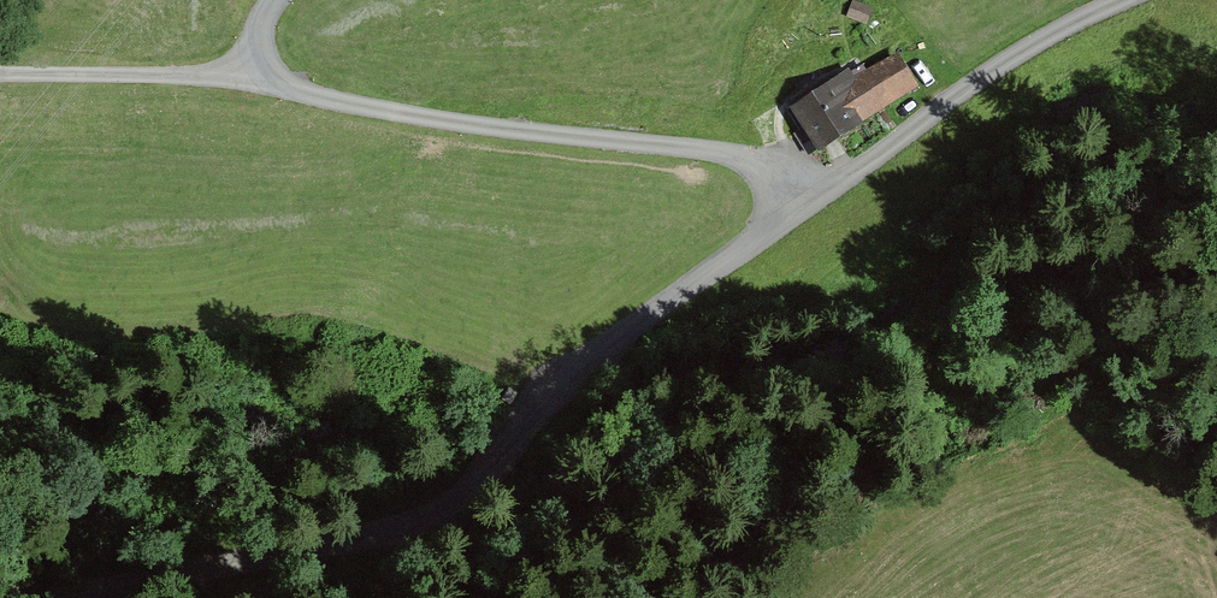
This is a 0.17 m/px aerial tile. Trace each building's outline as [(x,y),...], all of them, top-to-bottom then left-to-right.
[(872,8),(847,1),(842,18),(867,25),(872,8)] [(820,153),(922,90),(900,55),(827,100),(820,90),(791,107),(820,153)]
